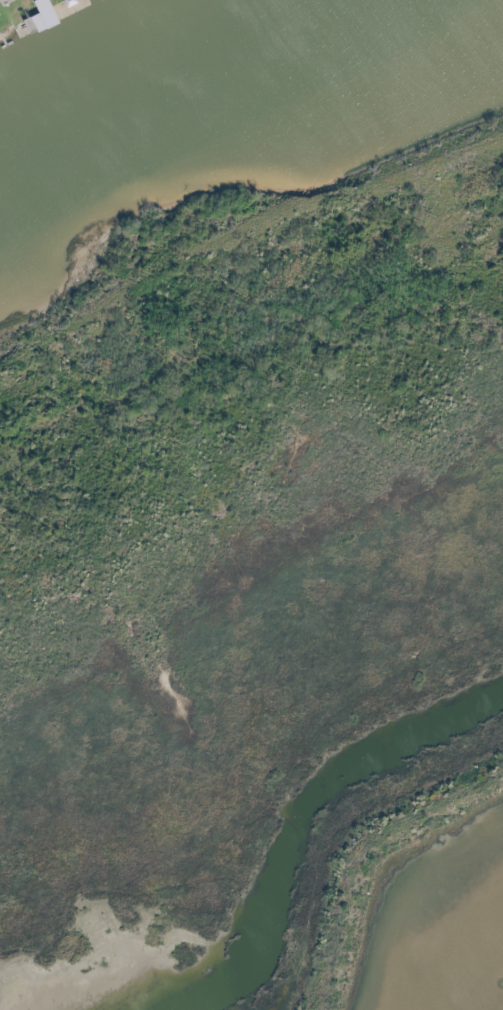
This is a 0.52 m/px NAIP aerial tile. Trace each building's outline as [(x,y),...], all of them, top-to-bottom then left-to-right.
[(19,38),(34,31),(29,21),(14,27),(19,38)]
